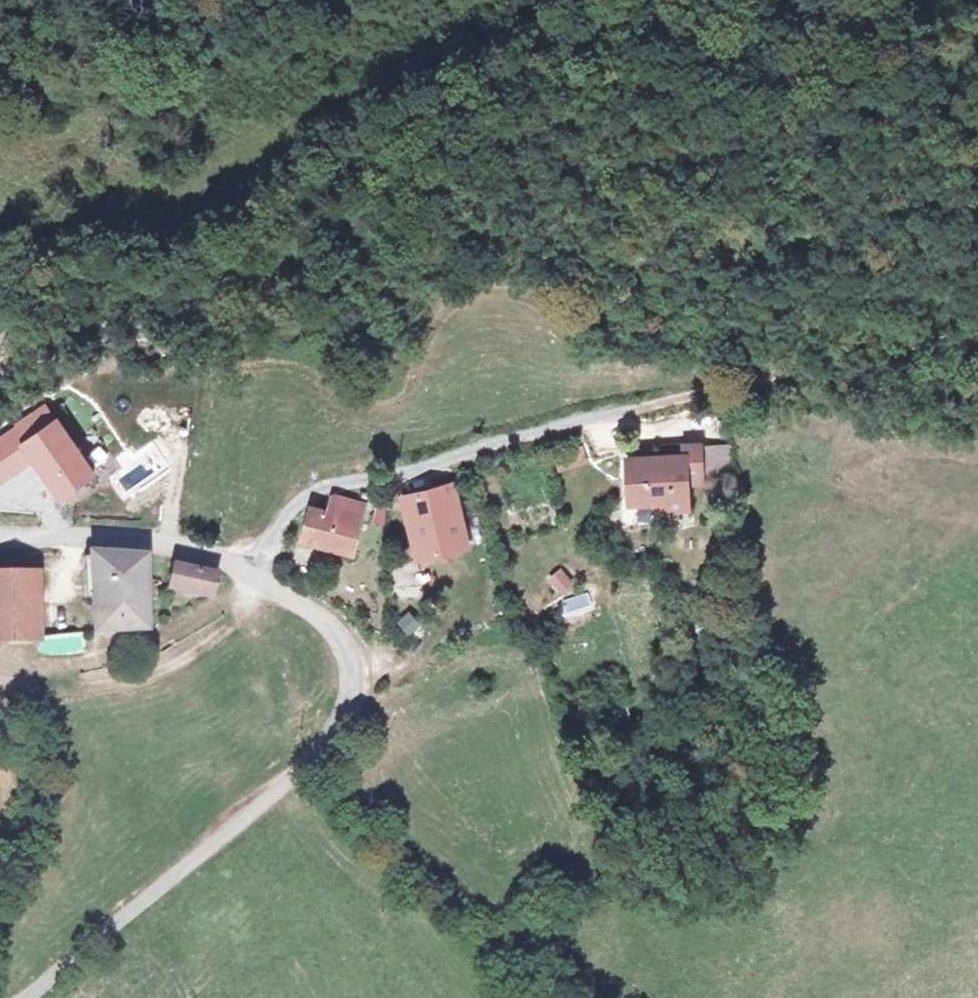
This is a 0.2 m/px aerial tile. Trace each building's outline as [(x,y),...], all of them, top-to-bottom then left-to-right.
[(31,457),(57,496),(91,474),(55,420),(22,442),(13,429),(0,437),(0,478),(31,457)] [(329,491),(325,507),(308,503),(297,543),(354,558),(369,502),(329,491)] [(677,510),(678,520),(702,518),(701,508),(677,510)] [(479,544),(437,553),(431,554),(443,617),(450,615),(492,605),(479,544)] [(546,578),(560,594),(575,582),(561,566),(546,578)] [(78,662),(129,654),(130,653),(135,581),(99,580),(82,578),(81,595),(74,595),(73,608),(80,608),(78,662)] [(197,619),(202,597),(161,587),(157,610),(197,619)] [(21,672),(26,602),(0,601),(0,671),(21,672)]
